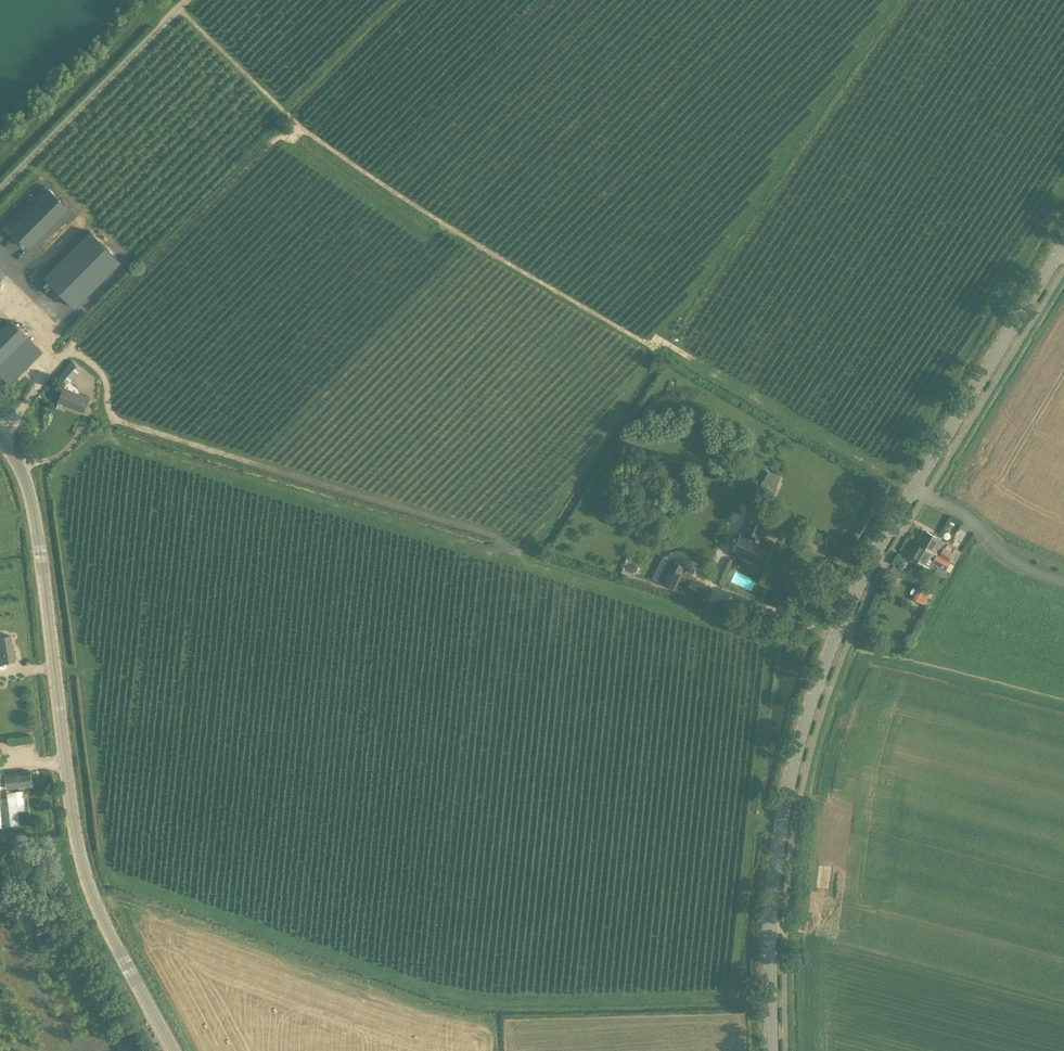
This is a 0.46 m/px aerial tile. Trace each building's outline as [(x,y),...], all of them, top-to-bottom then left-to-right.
[(49,192),(12,230),(28,247),(66,209),(49,192)] [(121,261),(90,230),(44,277),(75,307),(121,261)] [(11,320),(0,330),(0,375),(10,385),(43,351),(11,320)] [(86,397),(78,394),(79,391),(70,382),(82,369),(72,361),(56,379),(64,386),(64,388),(58,403),(81,411),(86,397)] [(763,479),(758,490),(772,497),(777,486),(763,479)] [(756,539),(765,521),(752,515),(743,533),(742,532),(739,539),(736,539),(733,543),(735,546),(732,552),(760,566),(761,564),(765,563),(767,557),(766,554),(770,545),(756,539)] [(926,532),(918,544),(936,555),(944,542),(926,532)] [(950,562),(936,555),(918,544),(911,557),(929,567),(935,570),(934,572),(944,577),(945,575),(948,571),(946,569),(950,562)] [(954,548),(951,552),(943,547),(938,555),(948,561),(953,563),(960,551),(954,548)] [(683,572),(685,566),(671,559),(660,583),(675,589),(676,586),(685,590),(684,592),(706,602),(712,589),(692,579),(693,577),(683,572)] [(919,586),(913,599),(924,604),(928,606),(928,605),(934,594),(924,588),(919,586)] [(867,640),(872,643),(875,637),(870,634),(867,640)] [(11,635),(0,637),(0,663),(15,661),(15,659),(16,657),(16,653),(14,651),(11,635)] [(7,789),(32,785),(30,771),(5,774),(7,789)]
